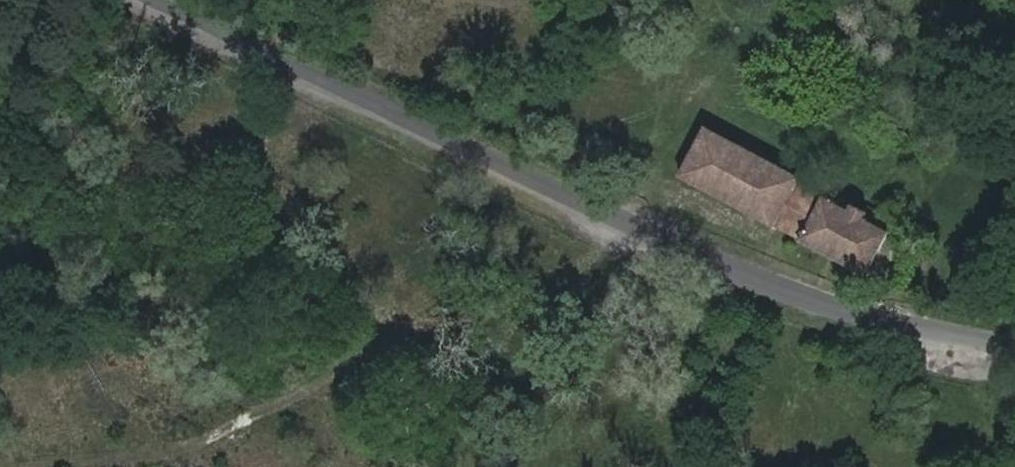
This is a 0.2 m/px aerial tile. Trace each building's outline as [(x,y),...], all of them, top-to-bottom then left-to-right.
[(799,173),(706,125),(680,175),(868,273),(889,229),(864,216),(863,208),(853,202),(850,208),(796,180),(799,173)]
